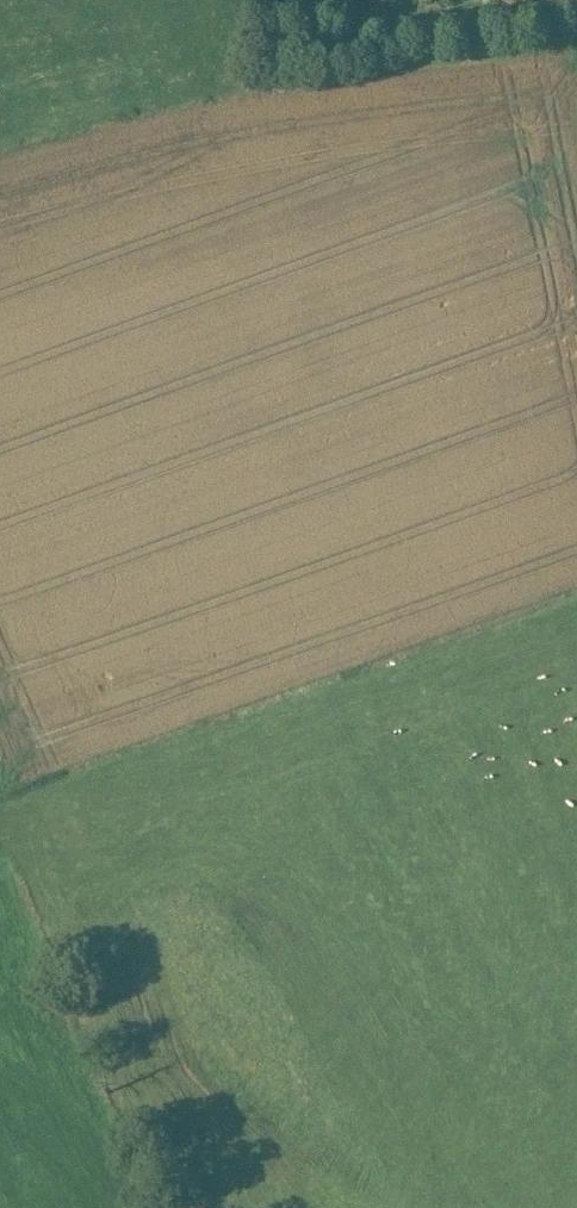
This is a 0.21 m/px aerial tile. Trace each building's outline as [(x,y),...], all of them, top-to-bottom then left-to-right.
[(523,8),(525,0),(496,0),(523,8)]
